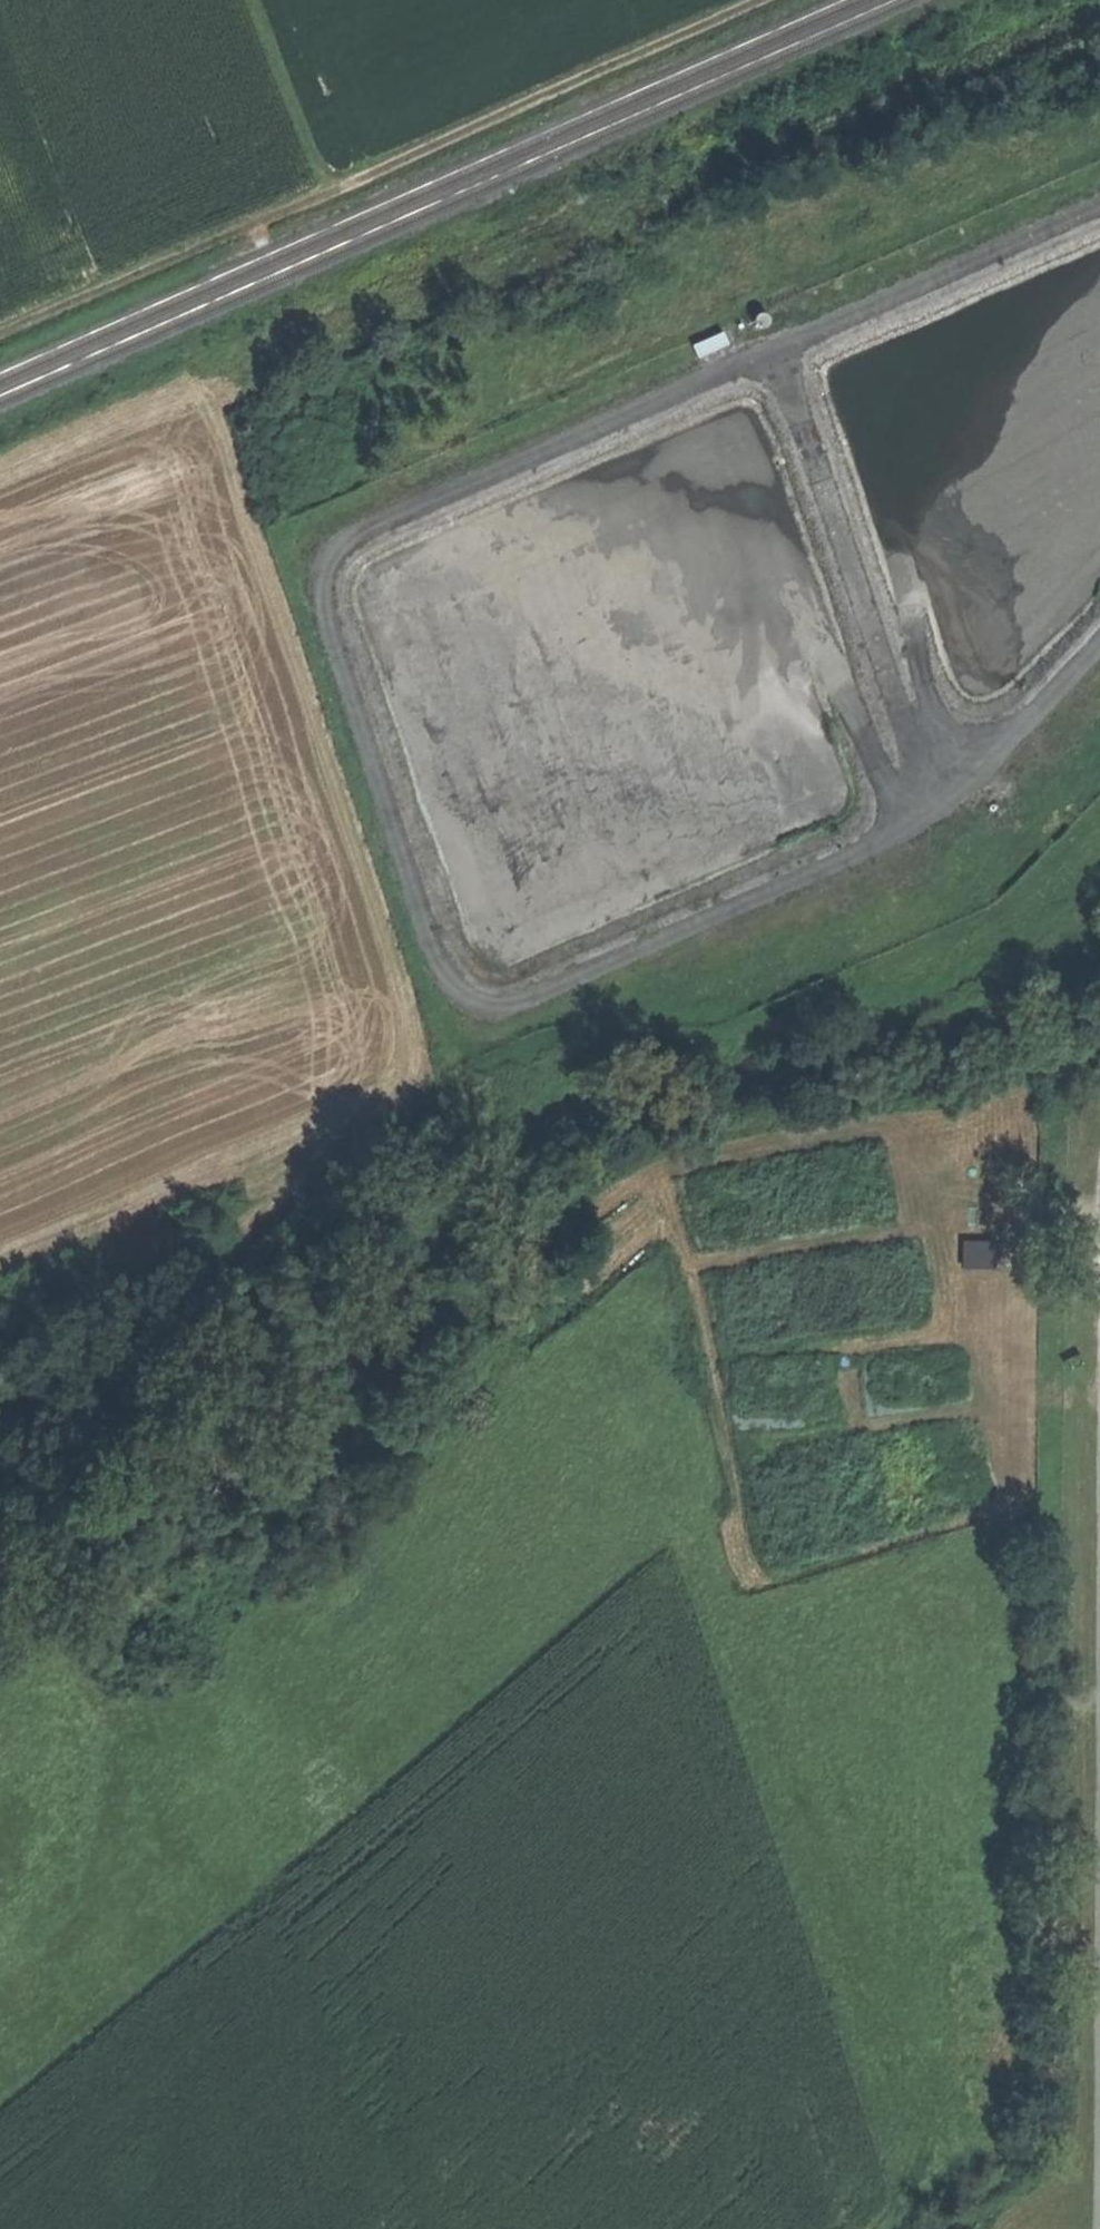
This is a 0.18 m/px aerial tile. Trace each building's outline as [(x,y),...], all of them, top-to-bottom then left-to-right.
[(966,1243),(967,1266),(997,1266),(997,1243),(966,1243)]
